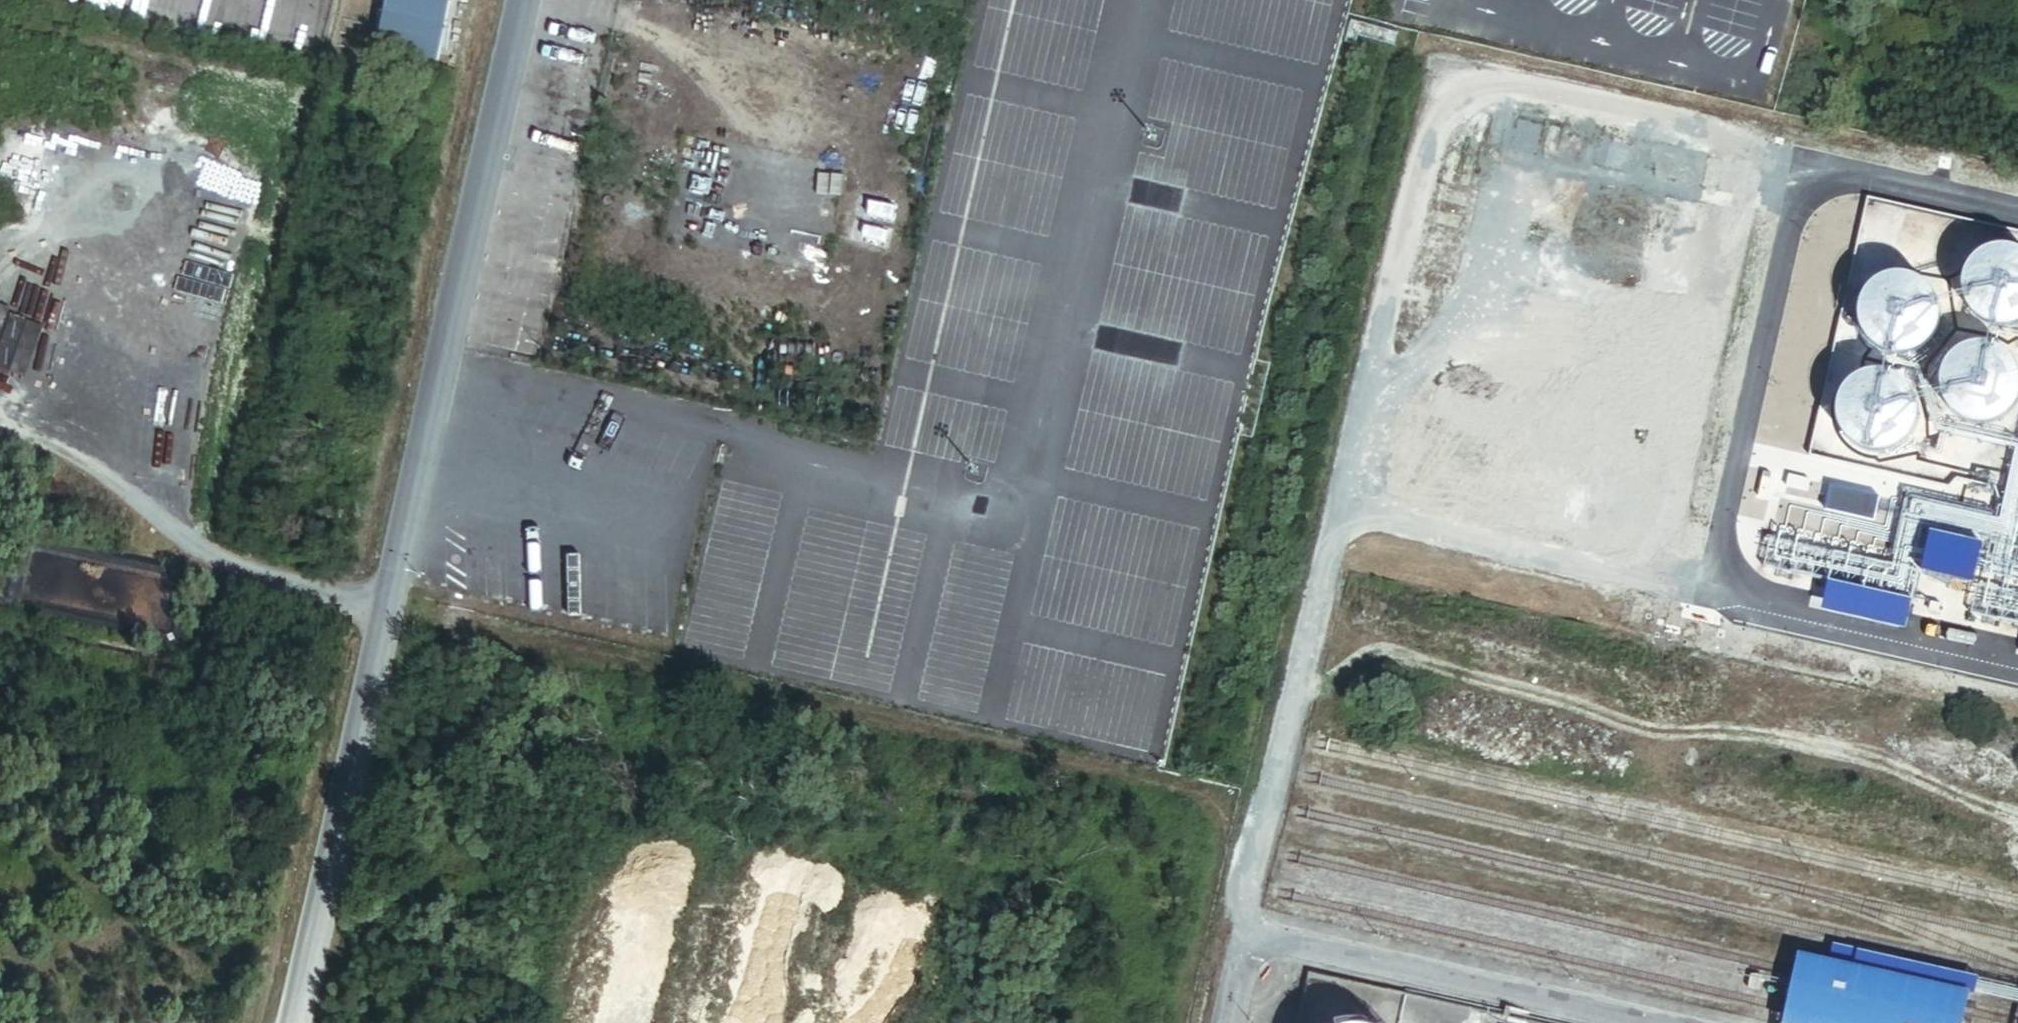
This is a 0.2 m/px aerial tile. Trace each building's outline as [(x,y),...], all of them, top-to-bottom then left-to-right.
[(447,0),(390,0),(379,46),(438,59),(452,1),(447,0)] [(1965,991),(1796,953),(1781,1022),(1958,1022),(1965,991)]
